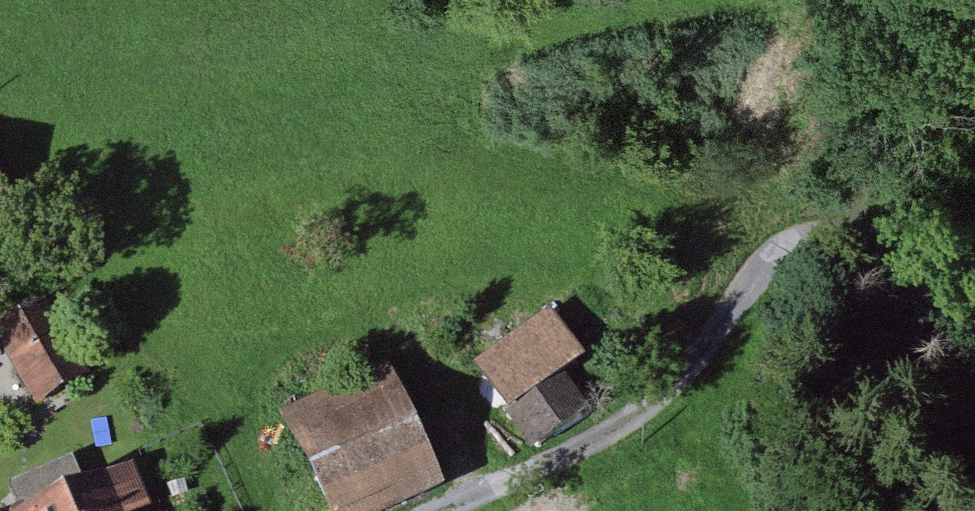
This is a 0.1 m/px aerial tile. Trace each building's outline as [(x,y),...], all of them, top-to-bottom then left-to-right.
[(476,360),(536,446),(614,392),(554,306),(476,360)] [(13,346),(55,409),(104,377),(62,314),(13,346)] [(298,420),(338,510),(372,510),(459,473),(413,370),(298,420)] [(72,510),(141,510),(130,485),(72,510)]
